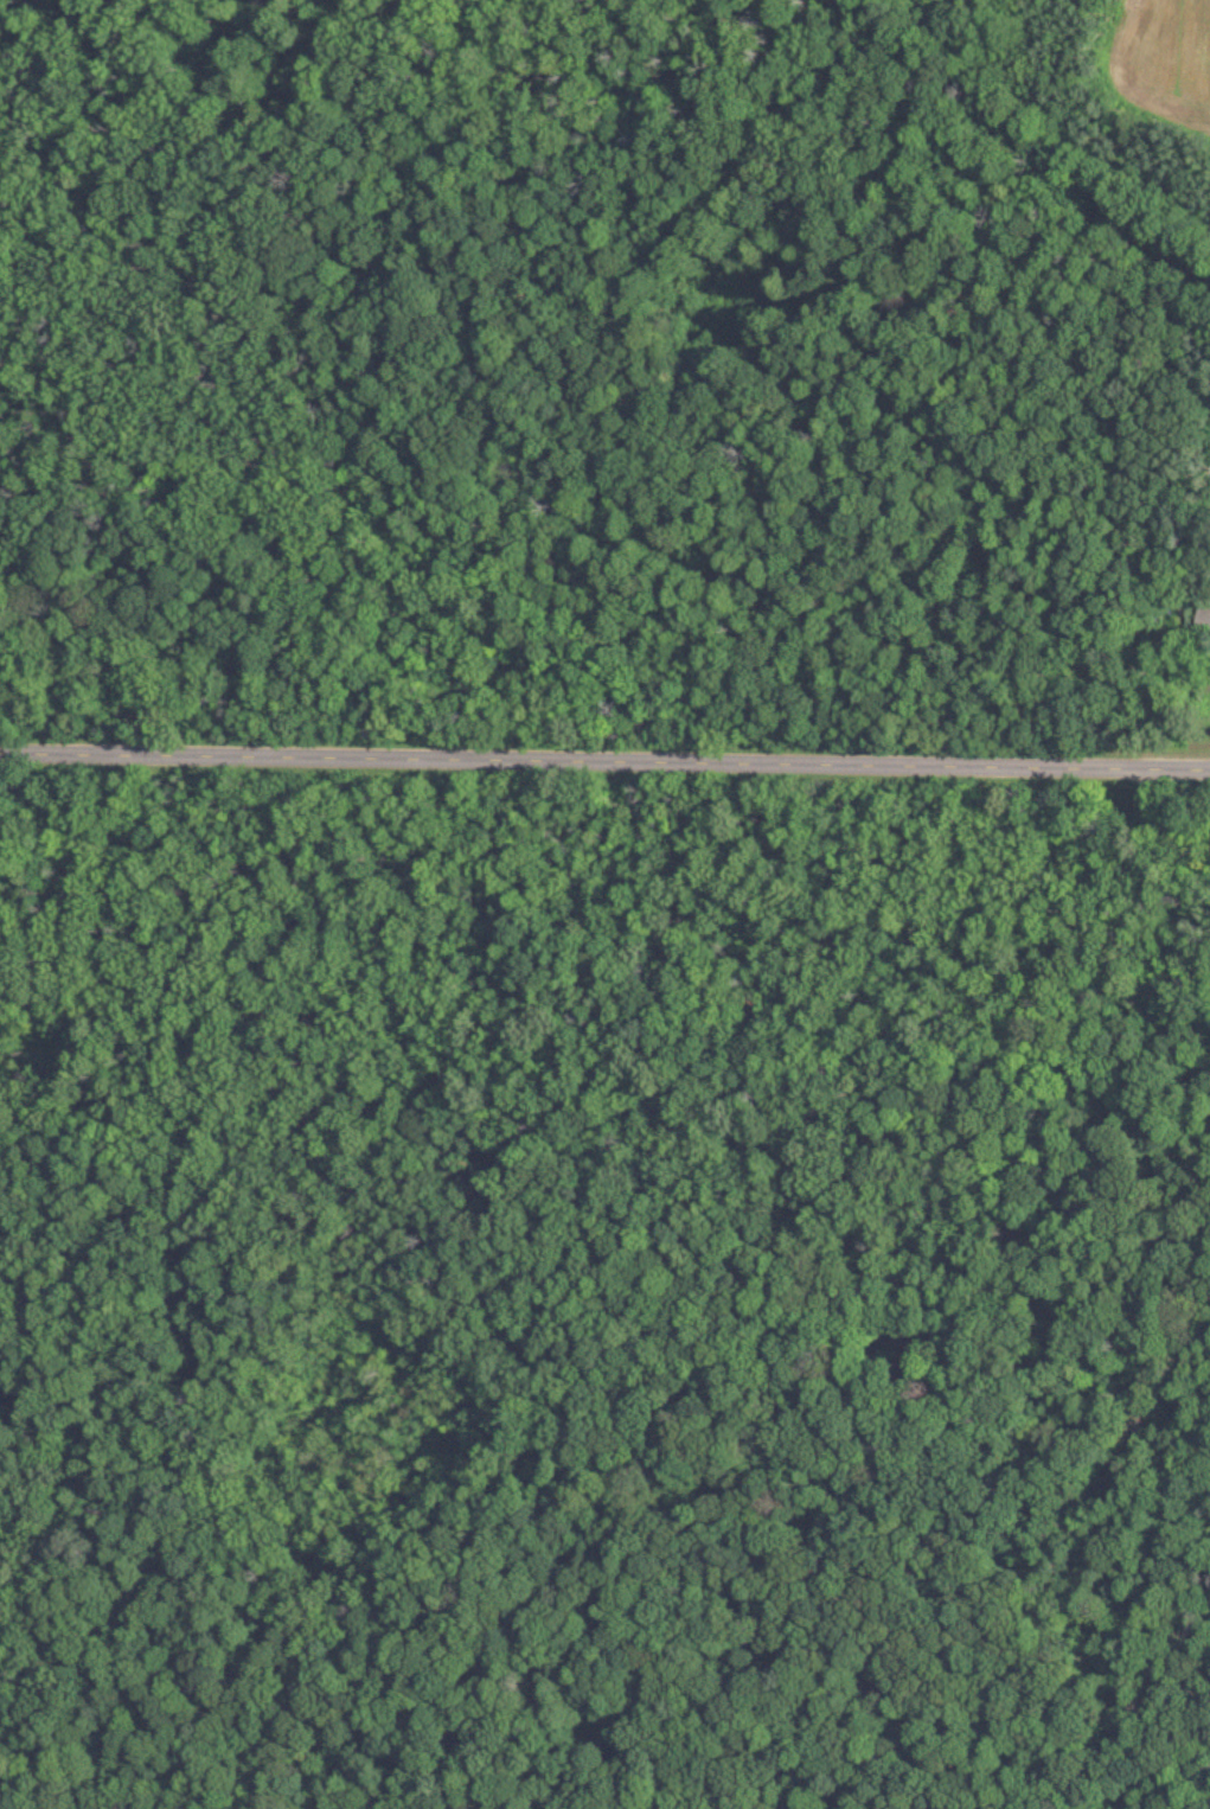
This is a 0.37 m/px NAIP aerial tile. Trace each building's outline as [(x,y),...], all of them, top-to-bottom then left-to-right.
[(1201,608),(1199,631),(1209,632),(1209,609),(1201,608)]
